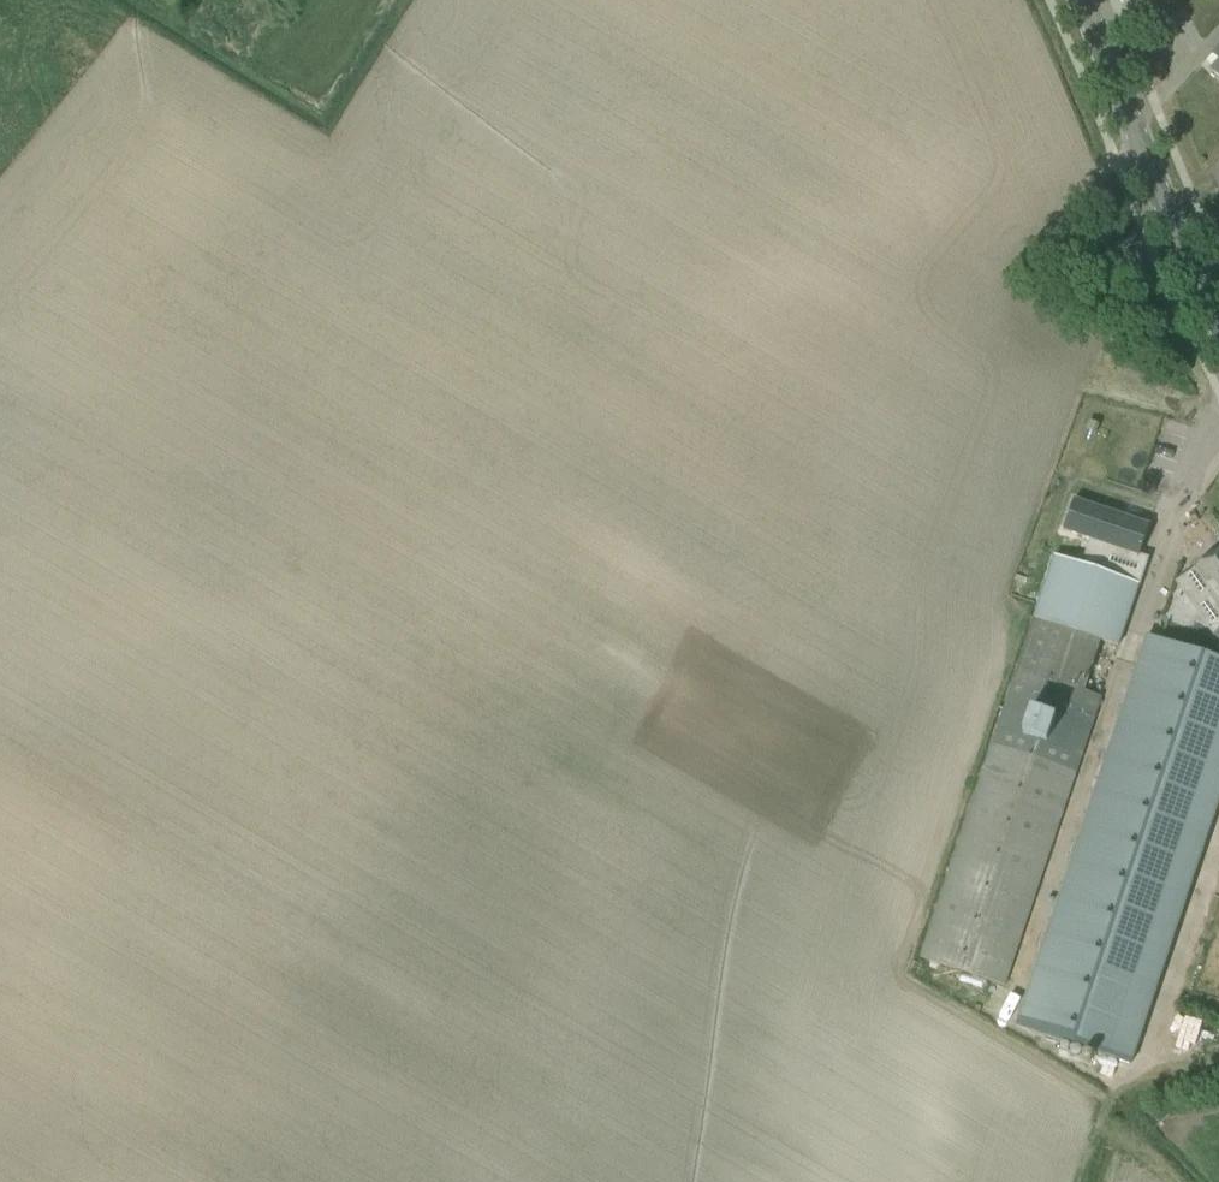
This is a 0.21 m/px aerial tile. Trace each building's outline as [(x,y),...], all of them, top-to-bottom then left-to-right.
[(1170,17),(1162,21),(1167,32),(1176,28),(1170,17)] [(1139,556),(1149,525),(1073,499),(1063,530),(1139,556)] [(1216,595),(1210,599),(1218,611),(1218,550),(1195,567),(1216,595)] [(923,956),(1006,983),(1101,697),(1083,691),(1100,640),(1118,646),(1138,584),(1054,555),(923,956)] [(1204,632),(1218,652),(1218,622),(1204,632)] [(1130,1064),(1218,798),(1218,660),(1146,635),(1016,1026),(1130,1064)]
